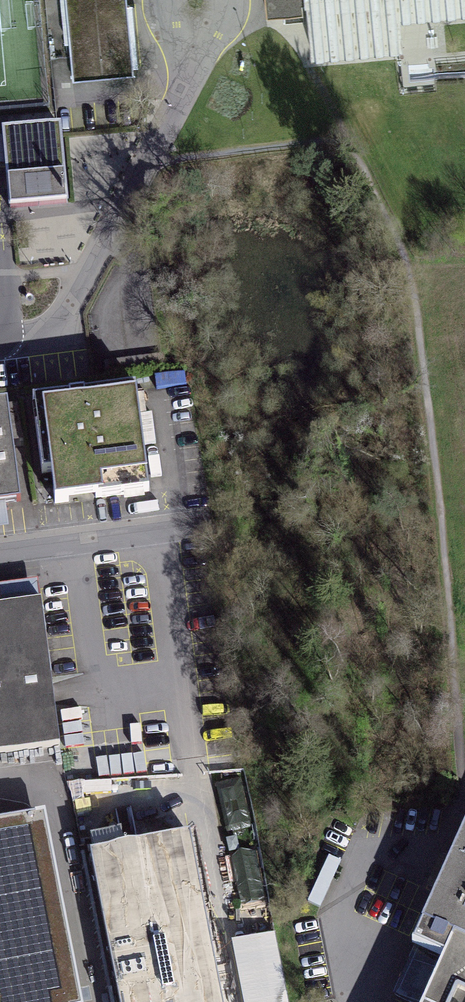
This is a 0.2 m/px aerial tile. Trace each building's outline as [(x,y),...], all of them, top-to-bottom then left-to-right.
[(73,79),(134,74),(127,0),(66,0),(73,79)] [(266,18),(303,14),(303,5),(306,5),(311,57),(403,49),(399,19),(464,13),(464,0),(264,0),(266,18)] [(3,130),(10,208),(67,203),(60,125),(3,130)] [(79,398),(35,404),(48,496),(103,488),(101,473),(142,467),(131,391),(79,398)] [(0,409),(0,511),(18,508),(6,408),(0,409)] [(0,601),(0,751),(60,743),(40,596),(0,601)] [(35,814),(0,821),(0,1001),(71,1001),(35,814)] [(90,856),(119,1001),(223,1001),(190,836),(90,856)] [(426,935),(454,948),(430,1001),(464,1001),(464,849),(426,935)]
